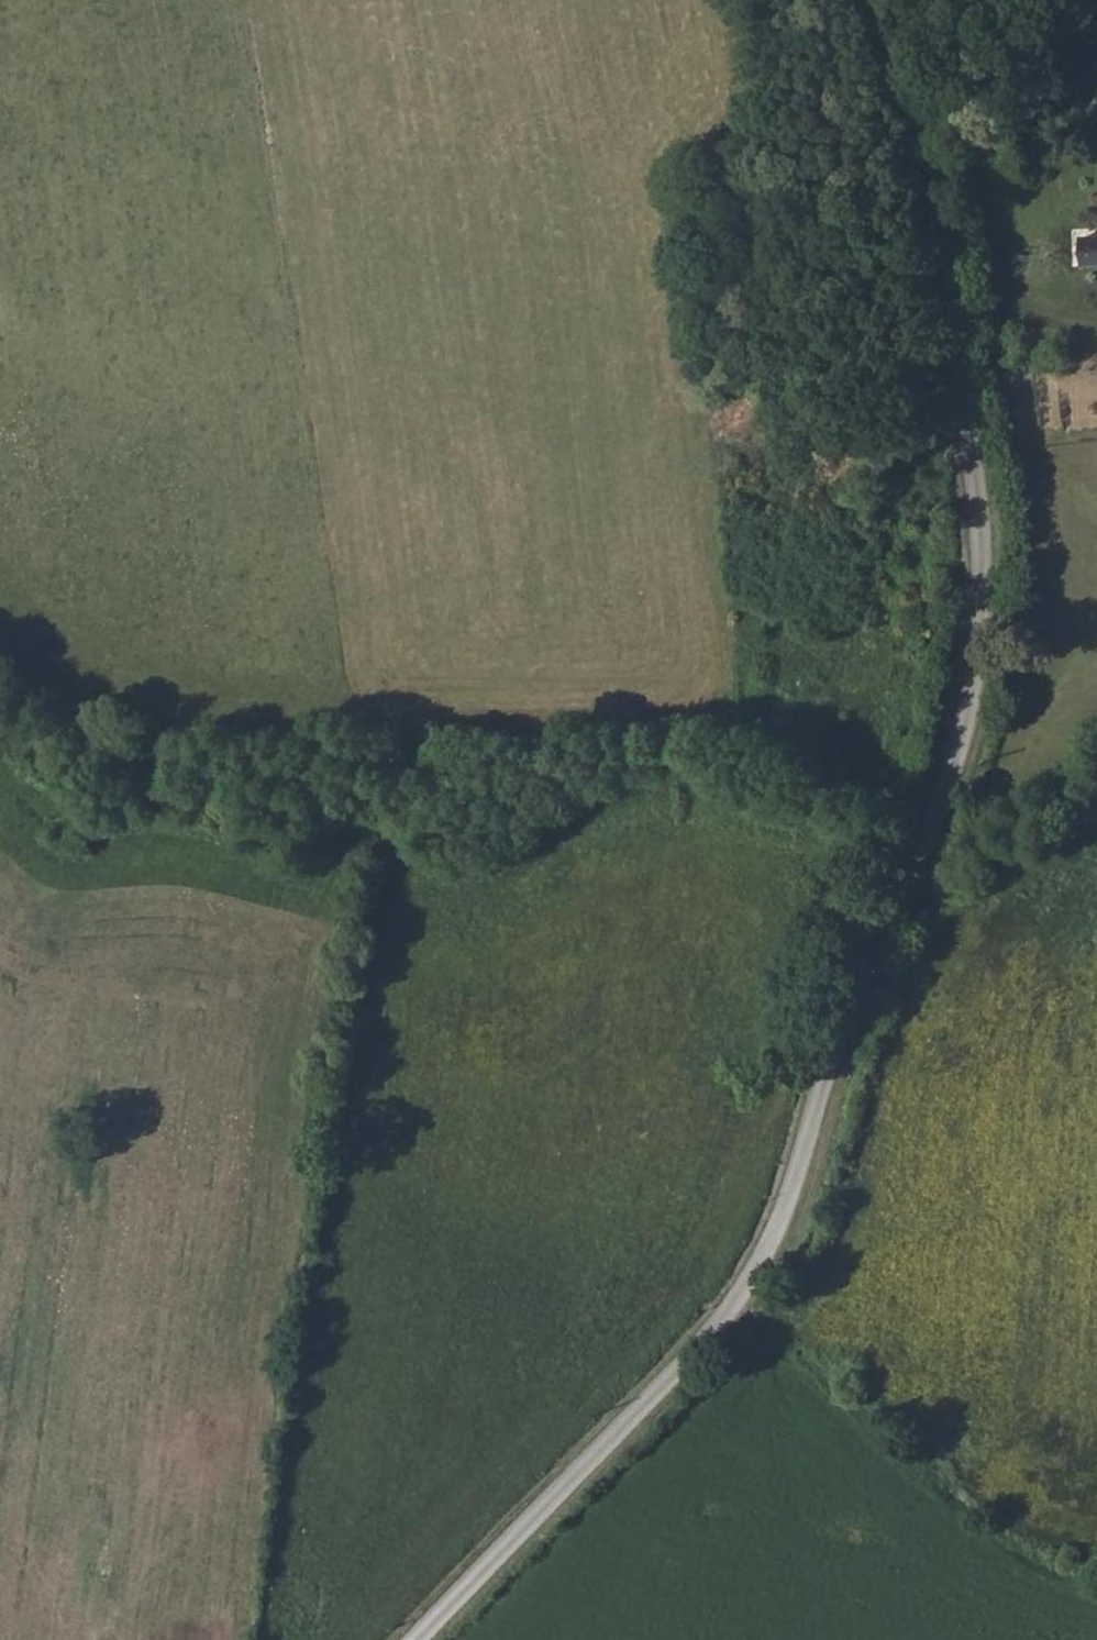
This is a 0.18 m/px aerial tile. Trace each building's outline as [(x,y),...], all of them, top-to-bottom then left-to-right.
[(1087,268),(1096,268),(1096,240),(1087,241),(1087,268)]
